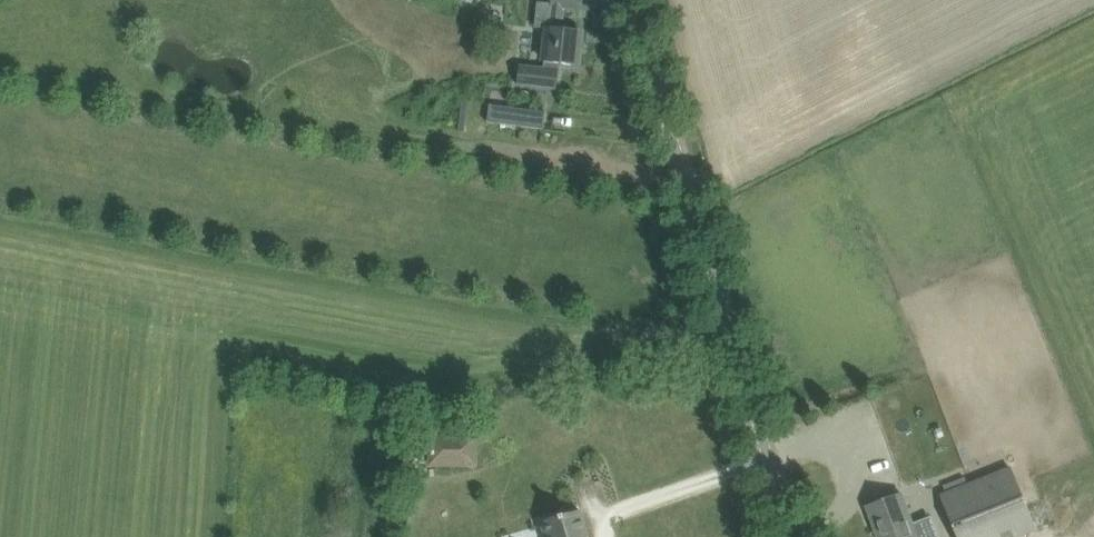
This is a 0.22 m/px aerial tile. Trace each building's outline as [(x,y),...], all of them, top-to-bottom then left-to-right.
[(551,4),(538,3),(535,26),(548,28),(545,62),(544,68),(519,65),(517,84),(557,88),(559,70),(557,69),(557,63),(577,65),(580,30),(562,28),(564,7),(574,8),(575,0),(551,0),(551,4)] [(546,130),(548,113),(491,106),(489,123),(546,130)] [(435,436),(435,464),(475,464),(475,436),(435,436)] [(957,536),(1017,536),(1035,530),(1011,468),(941,496),(957,536)] [(878,536),(918,536),(902,494),(866,507),(878,536)] [(580,510),(540,522),(545,536),(588,536),(580,510)]
